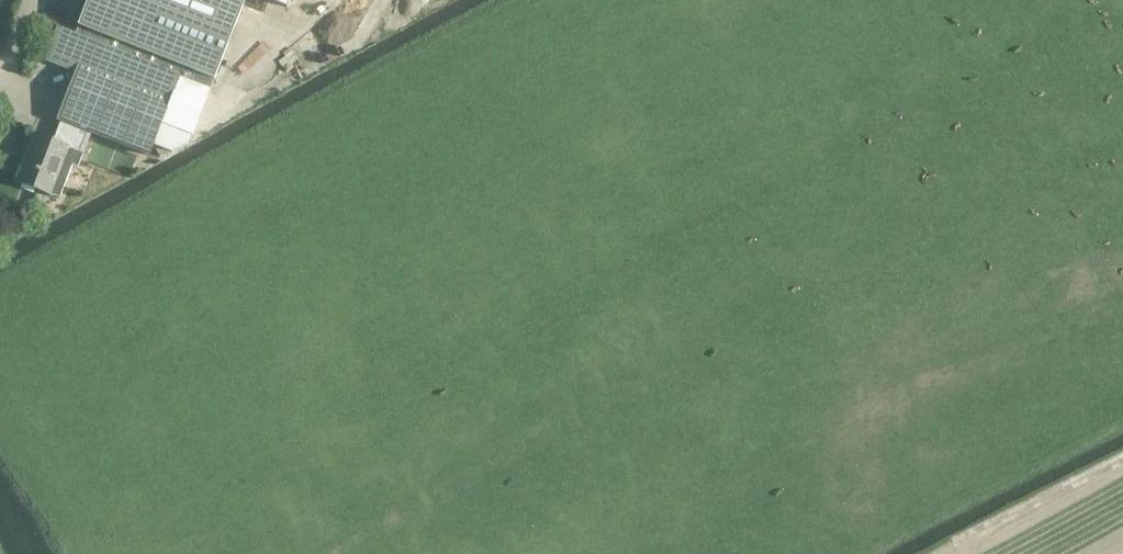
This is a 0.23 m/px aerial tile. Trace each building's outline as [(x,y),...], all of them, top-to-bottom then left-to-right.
[(78,26),(214,79),(245,0),(87,0),(77,25),(78,26)] [(70,147),(69,148),(83,153),(91,131),(149,154),(161,122),(192,135),(214,79),(78,26),(75,35),(58,28),(46,59),(77,71),(58,119),(62,121),(54,141),(70,147)] [(16,181),(51,194),(59,198),(72,165),(77,167),(83,153),(69,148),(70,147),(54,141),(35,134),(27,154),(29,154),(19,180),(17,179),(16,181)]
